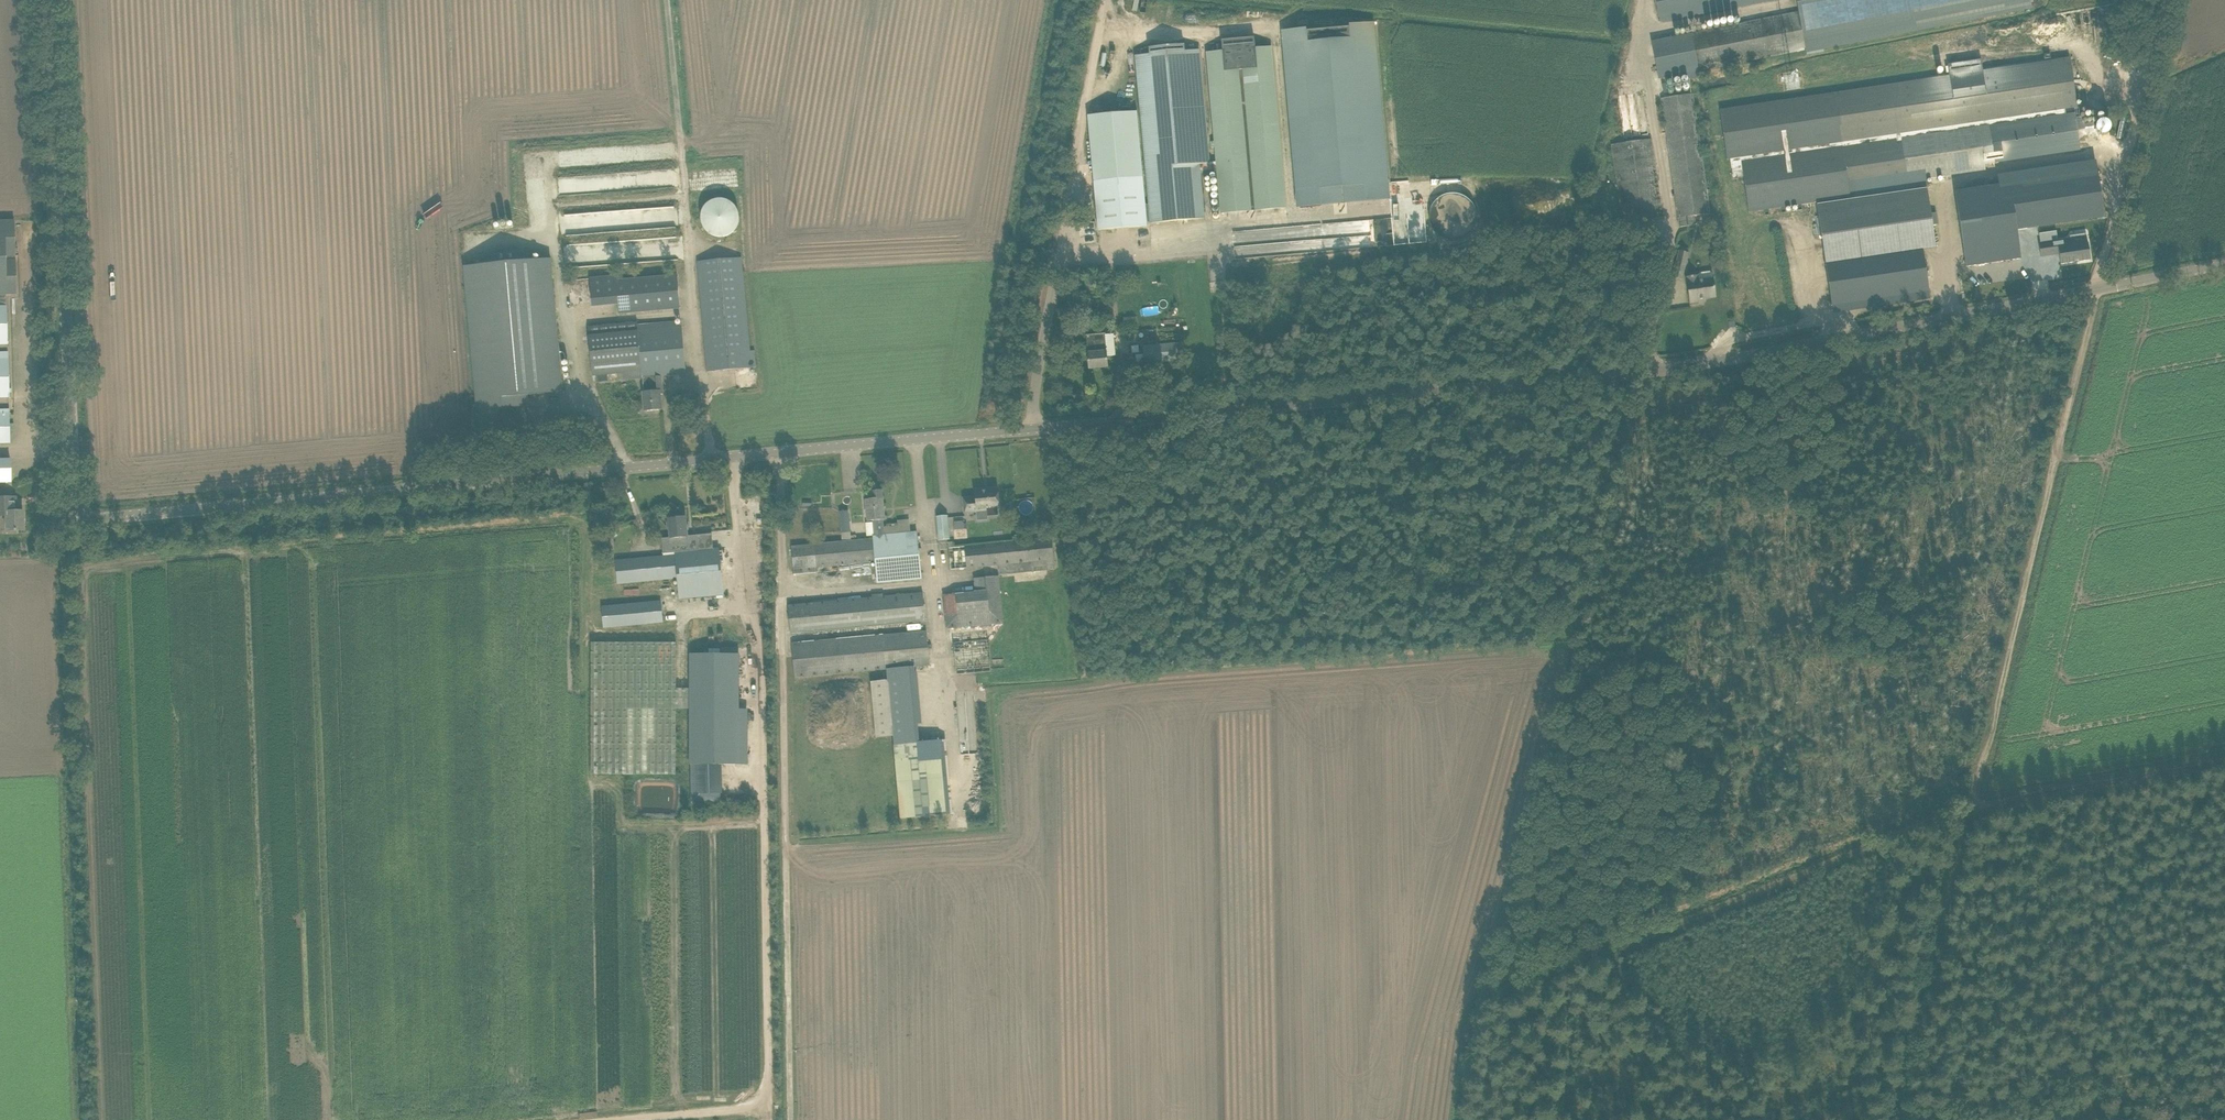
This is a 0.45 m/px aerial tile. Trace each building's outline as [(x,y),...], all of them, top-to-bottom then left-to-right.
[(1660,22),(1771,0),(1655,0),(1660,22)] [(1798,13),(1805,50),(1806,52),(2031,8),(2030,0),(1796,0),(1798,13)] [(1798,13),(1651,43),(1658,78),(1805,50),(1798,13)] [(1389,196),(1374,25),(1281,33),(1296,205),(1389,196)] [(1222,51),(1206,52),(1214,142),(1211,142),(1211,148),(1215,148),(1216,162),(1217,170),(1220,214),(1285,208),(1271,46),(1255,48),(1254,37),(1221,40),(1222,51)] [(1149,58),(1135,59),(1149,220),(1204,215),(1200,171),(1217,170),(1216,162),(1209,163),(1199,53),(1184,54),(1183,44),(1149,48),(1149,58)] [(1834,93),(1720,110),(1727,159),(1730,159),(1732,172),(1733,179),(1744,177),(1749,213),(1849,198),(1850,199),(1856,198),(1928,187),(1926,179),(1985,170),(1985,164),(1995,163),(2080,150),(2077,128),(2084,126),(2085,126),(2084,123),(2083,116),(2075,117),(2075,113),(2065,114),(2065,108),(2077,107),(2069,58),(2057,60),(2057,58),(1982,69),(1981,58),(1947,63),(1947,67),(1945,67),(1946,73),(1948,72),(1948,74),(1903,81),(1903,83),(1834,93)] [(1662,100),(1679,219),(1680,227),(1696,224),(1695,217),(1710,215),(1693,96),(1662,100)] [(1147,226),(1136,111),(1087,114),(1098,230),(1147,226)] [(2110,128),(2110,126),(2110,125),(2109,123),(2108,122),(2106,121),(2105,120),(2103,120),(2101,120),(2100,120),(2098,121),(2097,122),(2096,124),(2095,125),(2095,127),(2095,128),(2095,130),(2096,131),(2097,133),(2098,134),(2100,135),(2101,135),(2103,135),(2104,135),(2106,134),(2107,134),(2109,132),(2109,131),(2110,129),(2110,128)] [(2085,126),(2084,126),(2085,132),(2093,131),(2092,122),(2084,123),(2085,126)] [(1612,145),(1623,223),(1662,218),(1650,139),(1612,145)] [(2097,171),(1954,192),(1963,253),(1965,267),(2021,258),(2016,230),(2104,217),(2097,171)] [(1926,191),(1817,208),(1825,264),(1831,304),(1929,289),(1923,247),(1935,245),(1932,225),(1937,225),(1935,212),(1930,213),(1926,191)] [(745,223),(729,194),(701,210),(718,239),(745,223)] [(14,221),(0,221),(0,306),(6,306),(6,295),(16,295),(14,221)] [(1313,249),(1354,248),(1353,234),(1392,233),(1391,221),(1321,223),(1321,239),(1312,239),(1313,249)] [(2070,238),(2038,243),(2040,257),(2059,254),(2060,264),(2074,262),(2074,261),(2078,260),(2078,262),(2090,260),(2087,243),(2086,234),(2085,234),(2070,236),(2070,238)] [(464,267),(477,411),(528,406),(527,395),(563,392),(550,259),(521,262),(520,251),(492,254),(493,264),(464,267)] [(1673,278),(1681,280),(1688,253),(1679,251),(1673,278)] [(751,351),(746,299),(742,258),(697,262),(707,372),(756,367),(755,350),(751,351)] [(1716,297),(1713,278),(1712,273),(1709,271),(1699,272),(1697,275),(1686,277),(1690,303),(1698,302),(1698,300),(1716,297)] [(680,308),(677,275),(615,281),(618,314),(680,308)] [(637,323),(588,327),(588,335),(591,365),(592,376),(641,371),(642,377),(644,392),(643,393),(645,411),(661,410),(660,395),(663,394),(661,375),(686,373),(681,326),(638,330),(637,323)] [(1086,335),(1089,369),(1108,367),(1105,333),(1086,335)] [(1177,361),(1175,343),(1143,346),(1143,355),(1136,356),(1137,367),(1144,367),(1144,364),(1177,361)] [(0,359),(0,397),(9,397),(8,359),(0,359)] [(9,443),(9,409),(0,410),(0,443),(9,443)] [(0,459),(0,483),(10,482),(10,459),(0,459)] [(963,498),(964,513),(976,512),(977,521),(988,520),(987,507),(999,506),(998,488),(975,490),(975,497),(963,498)] [(877,561),(879,581),(921,577),(918,543),(917,532),(884,535),(883,520),(884,520),(881,491),(871,492),(872,500),(866,500),(868,521),(873,521),(874,536),(873,536),(873,539),(791,547),(794,573),(817,571),(817,567),(877,561)] [(22,512),(15,512),(15,498),(0,498),(0,516),(6,516),(6,531),(23,531),(22,512)] [(840,512),(842,533),(850,532),(848,511),(840,512)] [(936,517),(938,541),(949,540),(947,516),(936,517)] [(662,553),(662,554),(675,553),(697,550),(696,539),(692,539),(691,536),(687,536),(686,526),(687,526),(687,523),(686,523),(685,517),(669,519),(671,538),(669,538),(670,542),(663,542),(664,553),(662,553)] [(948,543),(951,571),(999,566),(999,575),(1055,570),(1052,538),(954,547),(954,542),(948,543)] [(616,561),(618,584),(678,578),(679,599),(723,595),(719,548),(697,550),(675,553),(675,555),(616,561)] [(943,595),(946,629),(1004,624),(999,576),(973,578),(974,592),(943,595)] [(925,621),(923,596),(903,598),(903,596),(898,596),(898,598),(788,608),(790,634),(925,621)] [(602,607),(604,628),(663,622),(661,601),(602,607)] [(795,678),(930,665),(927,632),(792,644),(795,678)] [(992,672),(989,639),(953,643),(956,675),(992,672)] [(591,775),(676,775),(676,709),(690,709),(690,689),(676,689),(676,643),(591,643),(591,775)] [(690,709),(690,765),(738,765),(738,654),(690,654),(690,689),(690,709)] [(871,682),(876,738),(893,737),(888,680),(871,682)] [(946,740),(894,744),(901,819),(953,815),(946,740)] [(720,765),(691,765),(691,768),(692,803),(721,802),(720,767),(720,765)]
